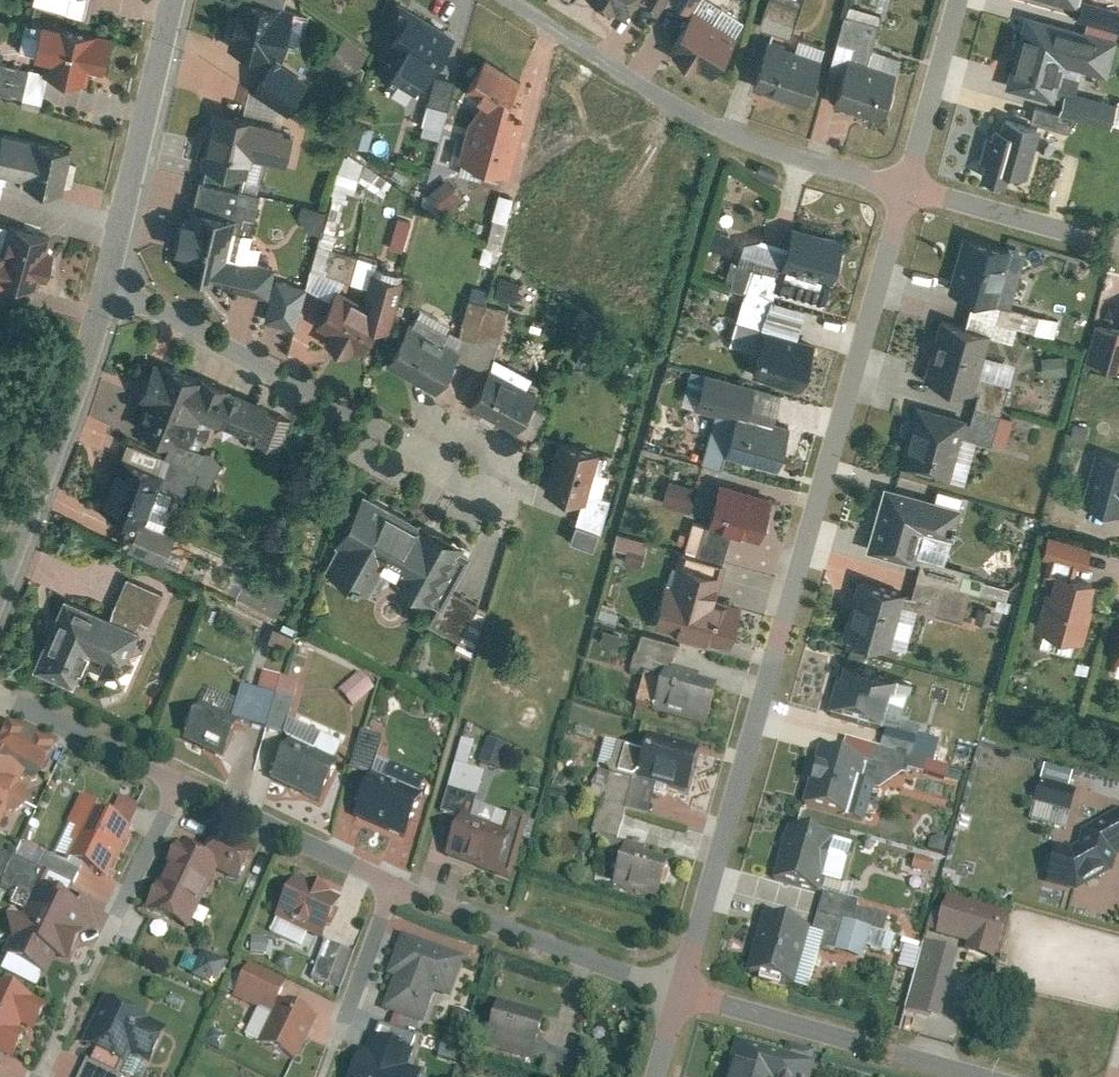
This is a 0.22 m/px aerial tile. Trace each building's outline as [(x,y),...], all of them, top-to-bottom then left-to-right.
[(282,9),(285,0),(245,0),(245,1),(241,0),(239,0),(229,42),(279,53),(289,10),(282,9)] [(623,25),(639,0),(585,0),(623,25)] [(653,10),(658,0),(640,0),(639,2),(653,10)] [(758,33),(790,42),(803,0),(768,0),(758,33)] [(1105,72),(1116,34),(1024,9),(1005,81),(1053,94),(1063,60),(1105,72)] [(380,65),(399,76),(411,56),(429,66),(448,32),(410,11),(393,41),(380,65)] [(735,44),(693,19),(668,59),(710,85),(735,44)] [(30,55),(46,58),(44,70),(85,79),(88,66),(102,69),(109,36),(37,20),(30,55)] [(876,28),(843,20),(830,73),(844,76),(836,110),(884,121),(896,63),(870,54),(876,28)] [(340,31),(323,60),(351,77),(369,48),(340,31)] [(821,63),(769,47),(756,88),(809,104),(821,63)] [(511,174),(522,128),(508,104),(521,85),(487,62),(467,93),(483,104),(472,116),(461,162),(511,174)] [(303,86),(270,65),(251,94),(284,116),(303,86)] [(40,106),(47,78),(0,67),(0,97),(40,106)] [(444,101),(451,79),(434,73),(426,95),(444,101)] [(1116,98),(1063,84),(1057,108),(1110,122),(1116,98)] [(284,116),(251,94),(245,120),(282,128),(284,116)] [(427,101),(414,129),(434,137),(446,110),(427,101)] [(1070,112),(1033,102),(1029,117),(1066,127),(1070,112)] [(1001,177),(1005,166),(1025,171),(1038,120),(1002,111),(999,122),(993,121),(978,171),(1001,177)] [(285,165),(292,130),(282,128),(245,120),(216,114),(204,170),(249,180),(253,159),(285,165)] [(360,124),(357,144),(369,146),(372,125),(360,124)] [(23,184),(22,188),(60,197),(70,155),(68,155),(0,138),(0,178),(23,184)] [(447,178),(427,192),(440,210),(460,196),(447,178)] [(259,191),(201,179),(193,219),(175,215),(168,243),(177,245),(173,263),(213,272),(211,283),(267,295),(274,263),(256,259),(260,243),(248,240),(259,191)] [(786,246),(745,235),(738,262),(751,266),(775,272),(780,274),(781,270),(828,283),(840,238),(792,225),(786,246)] [(34,293),(48,241),(7,230),(0,257),(0,283),(34,293)] [(709,232),(708,250),(736,251),(736,233),(709,232)] [(952,289),(992,302),(1009,251),(968,238),(952,289)] [(751,266),(736,317),(760,324),(775,272),(751,266)] [(518,281),(501,276),(496,293),(514,298),(518,281)] [(265,315),(294,324),(305,285),(276,277),(265,315)] [(314,331),(328,338),(323,347),(344,359),(350,349),(358,354),(370,331),(384,334),(397,285),(370,278),(362,311),(333,296),(314,331)] [(578,303),(585,294),(566,282),(560,291),(578,303)] [(1053,334),(1056,317),(1033,312),(1030,329),(1053,334)] [(925,369),(969,384),(987,329),(943,314),(925,369)] [(1118,363),(1118,362),(1118,328),(1099,322),(1089,354),(1118,363)] [(407,323),(386,361),(434,387),(455,349),(407,323)] [(762,334),(752,371),(800,383),(810,347),(762,334)] [(1040,353),(1039,371),(1063,372),(1064,354),(1040,353)] [(157,369),(156,372),(150,369),(138,402),(143,405),(132,434),(172,449),(183,420),(251,446),(265,411),(157,369)] [(678,401),(684,403),(697,371),(691,369),(678,401)] [(471,403),(515,424),(531,391),(487,370),(471,403)] [(777,399),(702,379),(694,411),(735,421),(768,430),(777,399)] [(904,459),(949,473),(969,411),(924,397),(904,459)] [(260,443),(276,449),(287,418),(271,412),(260,443)] [(734,425),(714,420),(701,469),(721,474),(725,458),(775,471),(785,434),(768,430),(735,421),(734,425)] [(169,457),(127,440),(116,465),(159,482),(169,457)] [(547,487),(582,498),(584,491),(595,454),(560,443),(547,487)] [(1118,510),(1118,455),(1100,449),(1084,498),(1118,510)] [(116,465),(98,511),(135,526),(140,528),(143,521),(159,482),(116,465)] [(696,487),(669,479),(663,502),(691,509),(696,487)] [(717,483),(707,522),(757,535),(768,496),(717,483)] [(868,543),(911,557),(921,525),(930,498),(887,484),(868,543)] [(608,499),(584,491),(582,498),(574,525),(569,541),(593,548),(601,523),(608,499)] [(364,493),(336,540),(341,542),(326,566),(367,590),(381,566),(392,572),(390,576),(432,600),(463,544),(421,520),(415,531),(381,511),(384,505),(364,493)] [(958,507),(930,498),(921,525),(949,534),(958,507)] [(140,528),(135,526),(126,548),(162,562),(174,534),(143,521),(140,528)] [(682,548),(722,557),(728,530),(688,521),(682,548)] [(1038,552),(1083,567),(1090,545),(1045,530),(1038,552)] [(646,540),(615,532),(611,547),(642,555),(646,540)] [(738,606),(714,599),(724,560),(679,549),(669,586),(663,584),(652,621),(728,642),(738,606)] [(222,588),(274,614),(285,593),(233,567),(222,588)] [(1033,621),(1083,638),(1100,585),(1050,569),(1033,621)] [(845,630),(893,645),(911,590),(863,575),(845,630)] [(126,580),(107,623),(133,634),(138,624),(146,627),(160,595),(126,580)] [(61,603),(32,672),(69,687),(83,655),(120,671),(135,635),(133,634),(107,623),(61,603)] [(590,654),(610,660),(618,632),(599,626),(590,654)] [(631,670),(644,673),(660,678),(662,673),(669,675),(679,641),(643,631),(631,670)] [(833,714),(880,729),(897,677),(850,662),(833,714)] [(350,707),(372,688),(358,671),(336,690),(350,707)] [(662,673),(660,678),(644,673),(635,704),(651,709),(651,710),(704,726),(715,689),(669,675),(662,673)] [(275,700),(241,690),(232,724),(266,733),(275,700)] [(197,711),(184,745),(223,761),(237,728),(197,711)] [(6,722),(0,735),(0,750),(43,771),(55,745),(6,722)] [(637,776),(686,790),(698,751),(649,736),(637,776)] [(497,774),(505,752),(485,744),(477,766),(497,774)] [(286,748),(270,784),(317,806),(333,770),(286,748)] [(807,806),(847,819),(866,761),(826,748),(807,806)] [(0,763),(0,821),(6,809),(15,814),(26,792),(16,788),(23,774),(0,763)] [(1037,764),(1028,822),(1063,827),(1072,770),(1037,764)] [(612,773),(604,800),(625,806),(633,779),(612,773)] [(352,818),(402,839),(417,804),(368,782),(352,818)] [(137,806),(120,798),(110,820),(127,828),(137,806)] [(625,806),(604,800),(595,830),(617,837),(625,806)] [(101,881),(127,828),(110,820),(90,811),(65,864),(80,871),(101,881)] [(769,876),(821,893),(839,837),(787,820),(769,876)] [(458,823),(445,861),(493,877),(506,840),(458,823)] [(1118,855),(1118,825),(1111,824),(1108,854),(1118,855)] [(1048,853),(1070,895),(1116,870),(1108,854),(1095,828),(1048,853)] [(240,873),(251,849),(215,832),(204,857),(216,862),(240,873)] [(204,857),(175,844),(146,909),(187,927),(216,862),(204,857)] [(611,883),(657,896),(666,861),(620,848),(611,883)] [(72,887),(80,871),(65,864),(46,855),(38,871),(47,875),(72,887)] [(38,871),(15,860),(5,879),(37,894),(40,889),(47,875),(38,871)] [(339,898),(295,879),(277,918),(321,938),(339,898)] [(930,931),(1002,954),(1018,905),(946,882),(930,931)] [(78,907),(40,889),(37,894),(26,919),(16,914),(5,937),(15,942),(7,957),(45,975),(54,955),(69,962),(89,920),(75,913),(78,907)] [(742,968),(796,985),(815,926),(761,908),(742,968)] [(380,1006),(433,1023),(456,951),(404,934),(380,1006)] [(355,954),(326,943),(313,975),(342,987),(355,954)] [(906,1005),(948,1019),(968,958),(926,945),(906,1005)] [(226,964),(203,953),(193,976),(215,986),(226,964)] [(288,981),(251,965),(238,995),(274,1011),(279,1001),(288,981)] [(0,985),(0,1054),(12,1059),(39,1004),(0,985)] [(164,1025),(105,998),(83,1045),(124,1064),(129,1052),(148,1060),(164,1025)] [(315,1017),(279,1001),(274,1011),(260,1043),(296,1059),(315,1017)] [(503,1004),(488,1049),(532,1063),(547,1018),(503,1004)] [(360,1076),(414,1076),(427,1038),(378,1022),(360,1076)] [(804,1049),(732,1026),(715,1076),(795,1076),(804,1049)] [(85,1062),(78,1076),(117,1076),(85,1062)]
